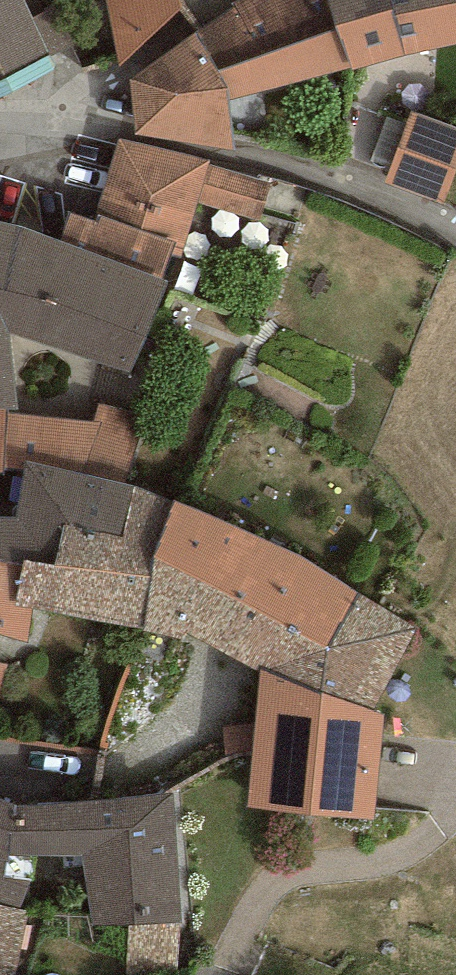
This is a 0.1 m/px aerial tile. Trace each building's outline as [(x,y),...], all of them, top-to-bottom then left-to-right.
[(49,54),(24,0),(0,0),(0,78),(49,54)] [(114,45),(117,62),(118,67),(182,10),(180,0),(106,0),(114,45)] [(330,0),(238,0),(231,3),(235,10),(198,32),(226,86),(227,90),(229,99),(352,66),(330,0)] [(352,66),(353,70),(455,44),(455,0),(330,0),(352,66)] [(226,86),(198,32),(129,80),(134,132),(233,150),(229,99),(227,90),(226,86)] [(411,112),(384,183),(442,205),(455,170),(455,129),(411,112)] [(162,277),(170,256),(180,259),(198,204),(261,219),(271,182),(208,164),(210,160),(119,138),(91,220),(69,212),(59,242),(162,277)] [(0,220),(0,409),(16,410),(10,334),(130,371),(168,279),(162,277),(59,242),(17,224),(0,220)] [(99,405),(95,421),(16,410),(0,409),(0,473),(4,473),(5,468),(22,469),(25,461),(124,482),(146,413),(99,405)] [(0,515),(0,559),(24,564),(25,561),(55,566),(64,526),(123,539),(134,486),(124,482),(25,461),(22,469),(15,516),(0,515)] [(175,501),(134,486),(123,539),(64,526),(55,566),(25,561),(24,564),(15,606),(31,609),(146,631),(155,556),(175,501)] [(322,691),(372,712),(417,630),(302,557),(175,501),(155,556),(146,631),(183,639),(185,632),(261,673),(261,669),(321,696),(322,691)] [(0,559),(0,634),(27,642),(31,609),(15,606),(24,564),(0,559)] [(321,696),(261,669),(261,673),(247,807),(374,820),(384,716),(372,712),(322,691),(321,696)] [(20,909),(30,881),(34,882),(37,855),(82,855),(92,924),(129,925),(179,923),(182,923),(173,792),(135,795),(18,806),(0,798),(0,905),(20,909)] [(0,905),(0,974),(15,974),(29,911),(20,909),(0,905)] [(129,925),(127,974),(176,974),(179,923),(129,925)]
